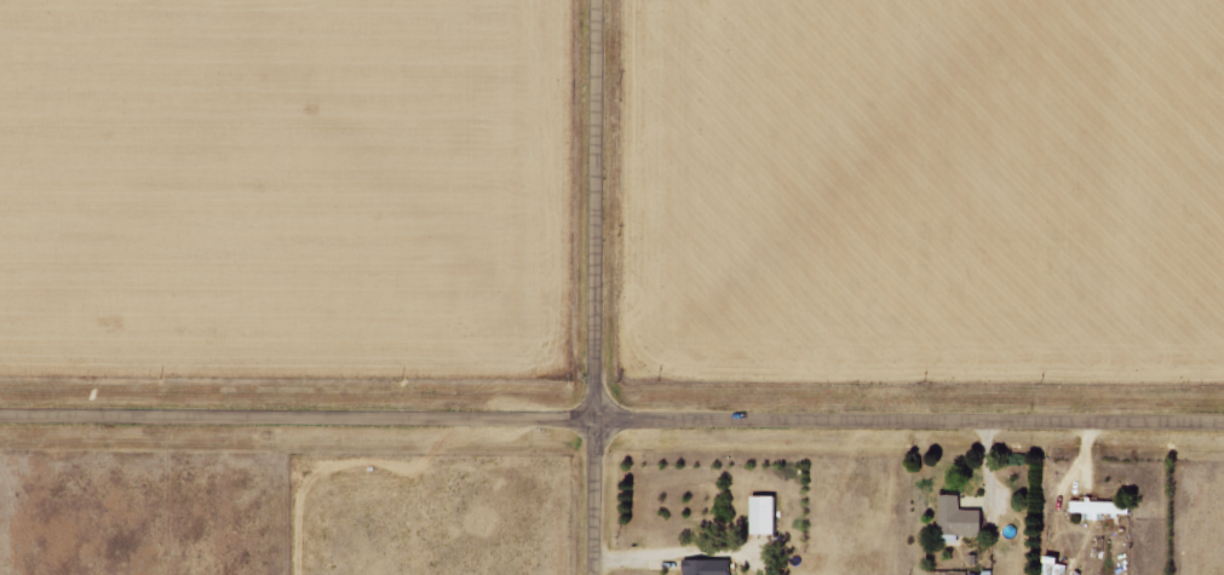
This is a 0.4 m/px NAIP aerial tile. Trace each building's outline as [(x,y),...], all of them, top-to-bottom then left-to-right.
[(944,494),(945,535),(989,534),(988,510),(965,510),(965,494),(944,494)] [(782,534),(781,496),(758,496),(759,534),(782,534)] [(1136,514),(1136,501),(1077,500),(1077,512),(1089,512),(1089,520),(1108,520),(1108,513),(1136,514)] [(737,561),(692,560),(691,574),(737,574),(737,561)]
